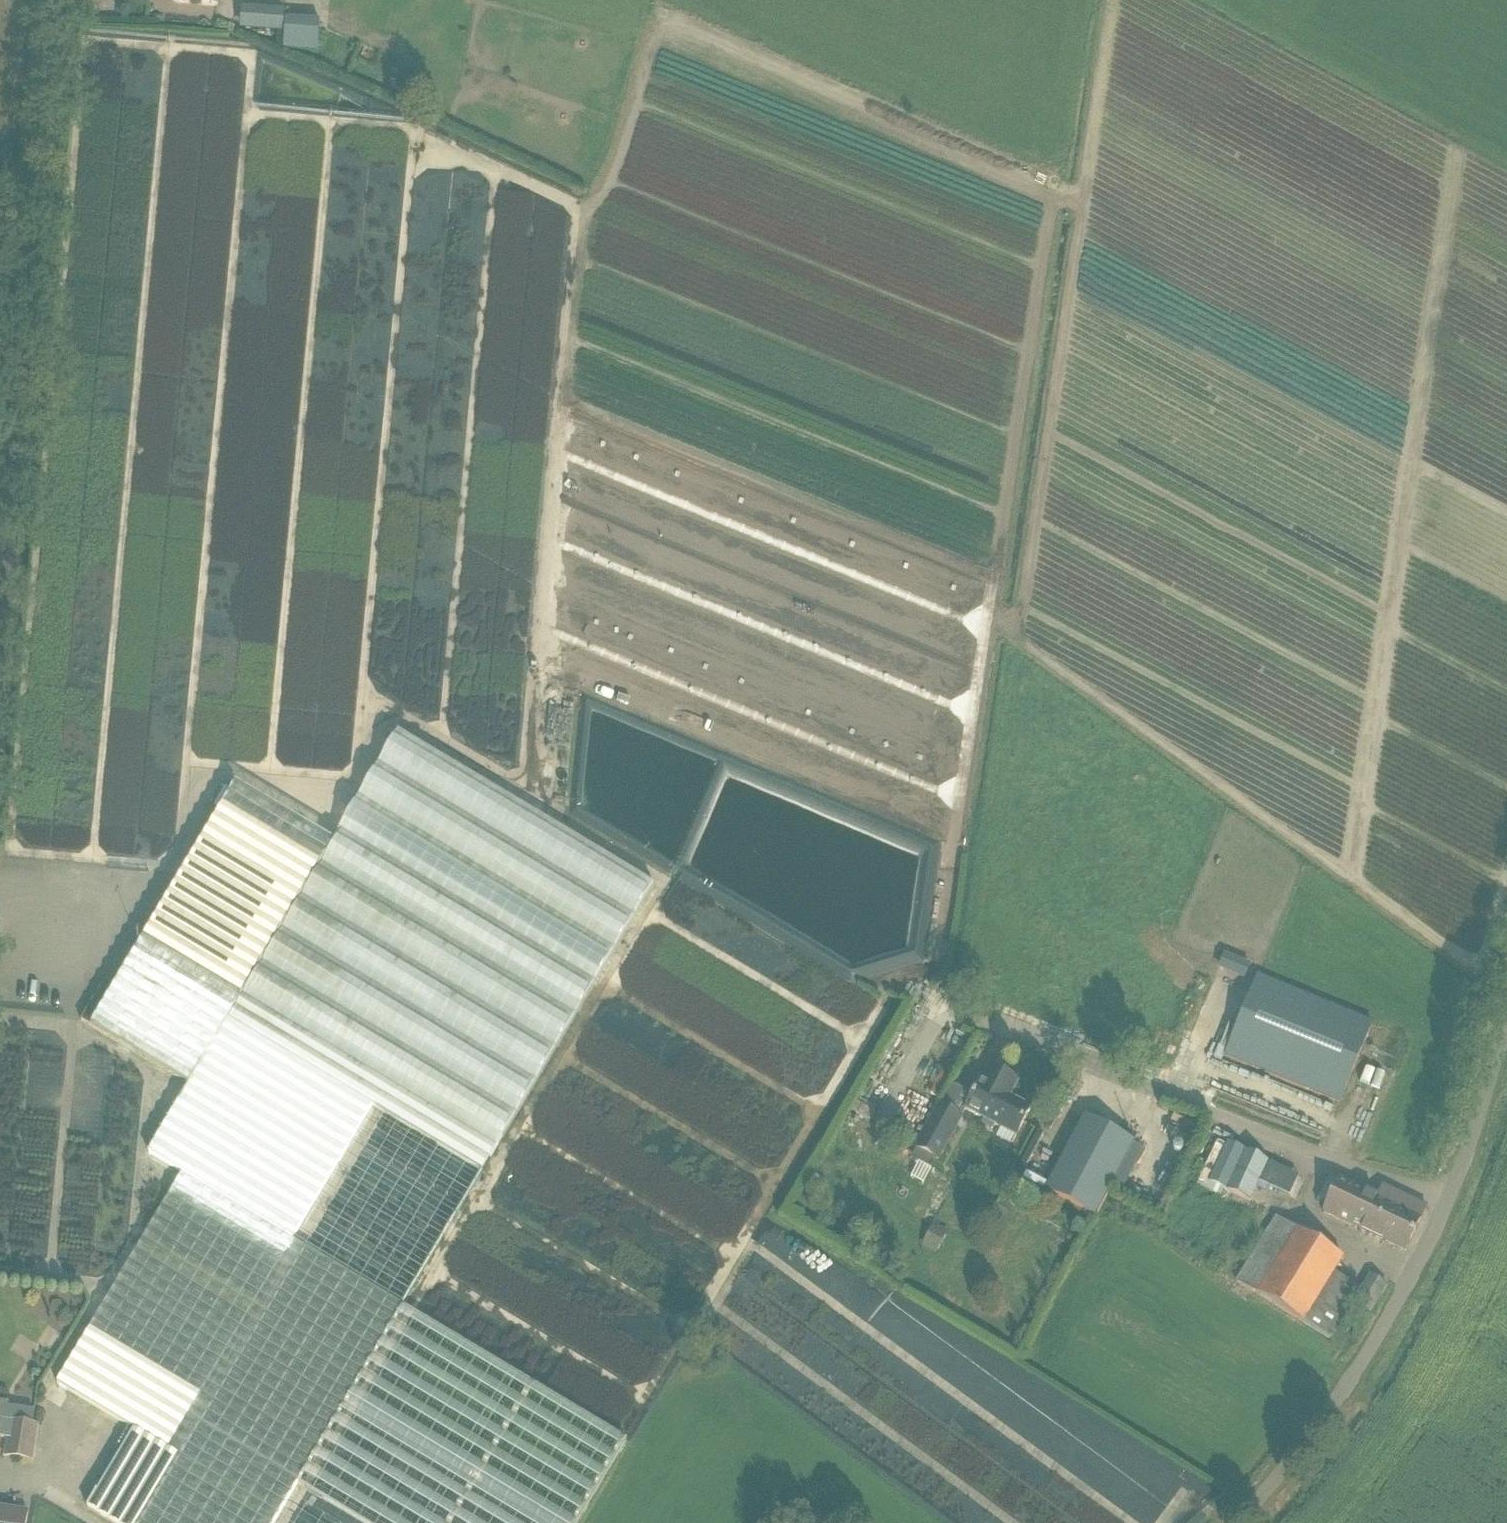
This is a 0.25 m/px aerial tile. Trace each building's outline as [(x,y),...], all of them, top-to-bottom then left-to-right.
[(241,6),(239,29),(283,33),(285,10),(241,6)] [(183,1172),(182,1174),(57,1383),(134,1429),(87,1507),(104,1518),(113,1522),(278,1522),(302,1483),(371,1522),(578,1522),(627,1440),(403,1307),(487,1161),(654,885),(399,732),(333,842),(237,784),(119,983),(110,977),(107,983),(106,982),(83,1020),(190,1084),(150,1152),(183,1172)] [(1224,952),(1218,967),(1244,978),(1247,971),(1250,963),(1224,952)] [(1340,1102),(1372,1023),(1258,976),(1225,1055),(1340,1102)] [(1016,1135),(1022,1125),(1031,1108),(1004,1093),(1012,1079),(990,1067),(982,1082),(980,1081),(966,1108),(1016,1135)] [(948,1100),(958,1079),(949,1075),(939,1096),(948,1100)] [(937,1160),(941,1153),(962,1117),(938,1104),(914,1146),(937,1160)] [(1095,1218),(1125,1162),(1134,1144),(1084,1117),(1075,1135),(1045,1191),(1095,1218)] [(1227,1143),(1207,1182),(1225,1191),(1248,1201),(1267,1161),(1244,1150),(1227,1143)] [(866,1153),(865,1169),(875,1170),(876,1153),(866,1153)] [(1338,1180),(1323,1213),(1404,1251),(1426,1207),(1400,1195),(1394,1206),(1338,1180)] [(1276,1217),(1236,1282),(1273,1304),(1302,1322),(1331,1340),(1354,1302),(1364,1308),(1370,1312),(1387,1285),(1370,1274),(1361,1289),(1334,1273),(1343,1258),(1276,1217)] [(54,1332),(46,1346),(57,1352),(65,1338),(54,1332)] [(8,1439),(5,1456),(32,1461),(38,1425),(10,1421),(0,1419),(0,1437),(8,1439)] [(28,1513),(0,1508),(0,1522),(26,1522),(28,1513)]
